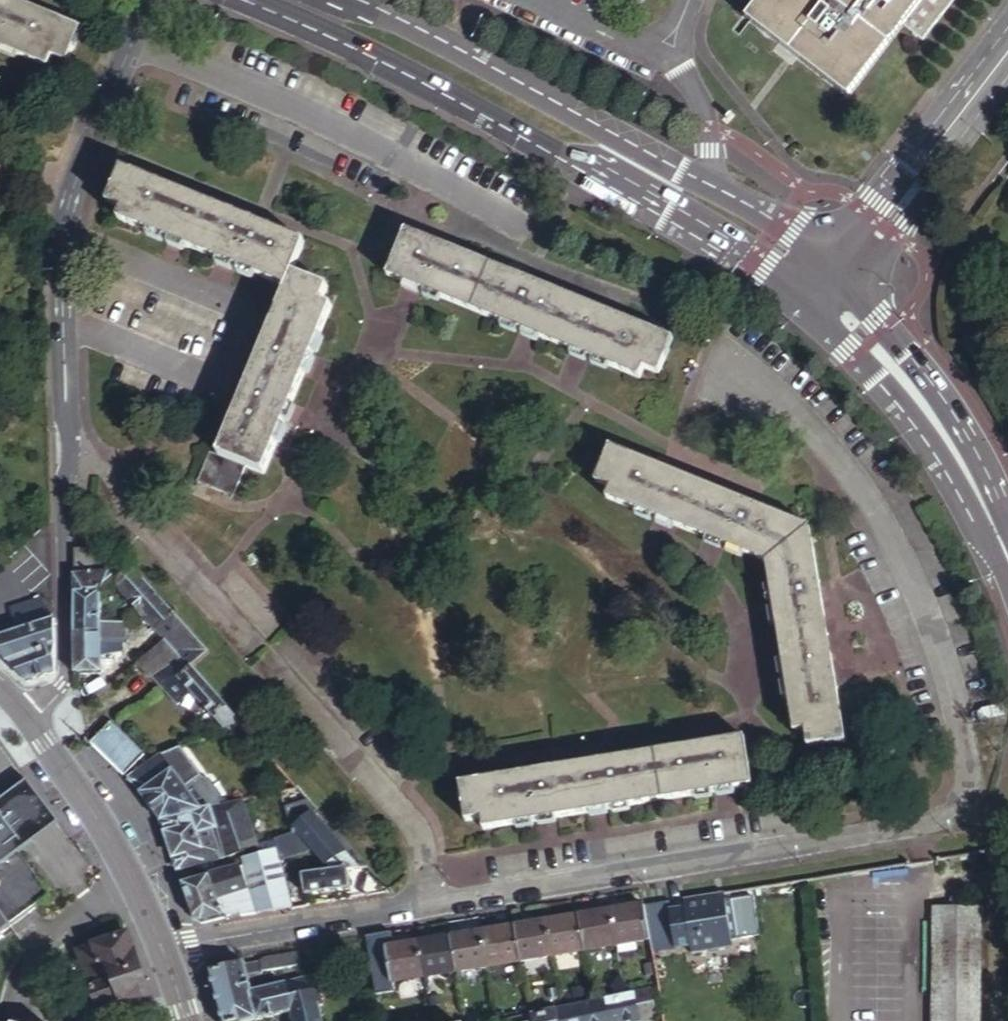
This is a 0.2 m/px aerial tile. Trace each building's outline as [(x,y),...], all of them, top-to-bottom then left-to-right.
[(46,72),(51,61),(66,67),(80,31),(7,2),(2,0),(0,0),(0,54),(46,72)] [(752,28),(773,0),(767,0),(745,28),(848,106),(903,33),(899,30),(845,100),(752,28)] [(752,28),(845,100),(899,30),(903,33),(921,47),(957,0),(851,0),(840,14),(832,8),(834,6),(825,0),(773,0),(752,28)] [(121,221),(288,288),(293,274),(306,243),(257,223),(122,169),(110,205),(125,210),(121,221)] [(407,230),(390,276),(640,375),(644,364),(662,370),(675,335),(407,230)] [(329,288),(293,274),(288,288),(221,458),(211,454),(200,485),(235,499),(247,468),(266,475),(333,309),(323,304),(329,288)] [(611,442),(597,480),(613,487),(608,498),(766,563),(792,729),(804,727),(807,744),(844,739),(809,526),(611,442)] [(89,553),(77,553),(76,567),(76,582),(100,581),(99,599),(104,599),(119,586),(89,553)] [(119,586),(162,633),(179,617),(164,601),(136,570),(119,586)] [(100,581),(76,582),(76,599),(99,599),(100,581)] [(104,640),(104,631),(104,599),(99,599),(76,599),(76,625),(76,640),(104,640)] [(27,684),(56,676),(54,626),(52,619),(50,620),(46,603),(14,611),(18,626),(0,630),(0,655),(27,684)] [(212,653),(179,617),(162,633),(168,640),(186,659),(195,669),(212,653)] [(128,633),(129,640),(129,645),(127,645),(127,649),(128,653),(152,636),(140,623),(128,633)] [(124,631),(104,631),(104,640),(124,640),(124,631)] [(104,640),(76,640),(77,662),(77,677),(77,680),(105,679),(104,660),(104,640)] [(124,640),(104,640),(104,648),(123,649),(123,645),(127,645),(129,645),(129,640),(124,640)] [(168,640),(153,654),(171,672),(186,659),(168,640)] [(123,649),(104,648),(104,660),(123,658),(124,649),(127,649),(127,645),(123,645),(123,649)] [(153,654),(139,666),(179,709),(193,695),(171,672),(153,654)] [(243,722),(195,669),(186,659),(171,672),(193,695),(225,731),(243,722)] [(116,723),(95,743),(127,778),(147,760),(116,723)] [(744,736),(461,783),(466,822),(481,819),(483,830),(753,786),(744,736)] [(187,749),(166,760),(187,792),(203,781),(206,779),(187,749)] [(187,792),(166,760),(155,767),(129,783),(143,797),(160,820),(163,824),(201,814),(187,792)] [(203,781),(187,792),(201,814),(222,809),(221,803),(211,787),(205,783),(203,781)] [(6,939),(3,935),(54,898),(23,855),(60,827),(29,784),(0,805),(0,944),(6,939)] [(201,814),(163,824),(179,875),(207,867),(207,870),(260,855),(248,802),(222,809),(201,814)] [(305,819),(313,830),(313,820),(322,813),(330,823),(325,826),(357,865),(366,863),(325,810),(319,805),(305,819)] [(308,840),(331,869),(350,866),(357,865),(325,826),(330,823),(322,813),(313,820),(313,830),(315,834),(308,840)] [(276,845),(277,850),(278,853),(281,865),(296,861),(290,841),(276,845)] [(245,862),(246,867),(248,875),(281,865),(278,853),(260,858),(245,862)] [(293,907),(281,865),(248,875),(246,867),(225,874),(240,916),(293,907)] [(350,866),(331,869),(304,873),(307,892),(353,885),(350,866)] [(225,874),(183,886),(194,920),(205,925),(240,916),(225,874)] [(720,894),(666,903),(673,950),(686,948),(687,955),(720,950),(719,942),(727,941),(735,941),(728,899),(721,900),(720,894)] [(947,898),(948,908),(959,908),(959,897),(947,898)] [(617,947),(650,942),(644,907),(613,912),(617,947)] [(933,907),(933,1020),(973,1020),(973,908),(959,908),(948,908),(933,907)] [(579,917),(584,952),(617,947),(613,912),(579,917)] [(579,917),(546,922),(552,957),(584,952),(579,917)] [(515,928),(520,962),(552,957),(546,922),(540,923),(515,928)] [(515,928),(482,933),(488,967),(520,962),(515,928)] [(451,938),(457,972),(488,967),(482,933),(457,937),(451,938)] [(153,1002),(129,937),(81,954),(103,1019),(153,1002)] [(451,938),(418,944),(424,978),(457,972),(451,938)] [(719,942),(720,950),(729,949),(727,941),(719,942)] [(424,978),(418,944),(388,949),(393,983),(424,978)] [(261,967),(245,969),(247,976),(261,974),(274,972),(314,965),(311,952),(260,961),(261,967)] [(217,1004),(252,995),(247,976),(245,969),(244,966),(210,974),(211,982),(217,1004)] [(247,976),(252,995),(266,992),(264,987),(261,974),(247,976)] [(266,992),(252,995),(258,1020),(268,1020),(289,1016),(290,1020),(325,1020),(321,1007),(325,1007),(318,979),(266,992)] [(639,1018),(654,1014),(648,989),(578,1005),(582,1020),(625,1020),(639,1018)] [(221,1020),(258,1020),(252,995),(217,1004),(221,1020)] [(578,1005),(531,1015),(532,1020),(582,1020),(578,1005)]
